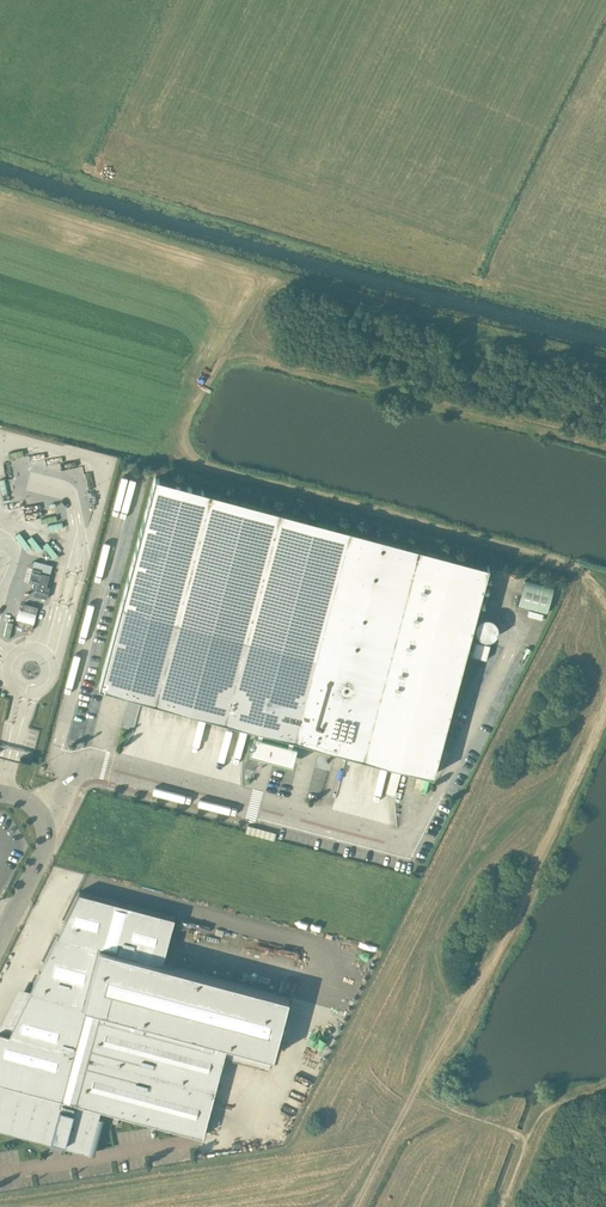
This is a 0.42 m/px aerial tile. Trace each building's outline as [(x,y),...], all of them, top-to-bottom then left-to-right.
[(99,685),(259,728),(263,729),(290,736),(294,737),(433,774),(489,565),(155,476),(99,685)] [(29,580),(37,583),(34,595),(47,598),(50,586),(47,585),(50,574),(40,572),(41,569),(33,567),(29,580)] [(525,579),(518,604),(547,612),(554,587),(525,579)] [(18,626),(32,629),(38,606),(24,602),(18,626)] [(475,640),(471,655),(486,659),(490,644),(475,640)] [(263,729),(259,728),(257,735),(254,734),(253,738),(252,740),(249,739),(247,745),(251,746),(250,748),(249,752),(292,764),(297,745),(292,744),(294,737),(290,736),(288,743),(261,736),(263,729)] [(79,891),(9,1033),(0,1030),(0,1126),(53,1140),(53,1138),(64,1141),(64,1142),(95,1151),(104,1117),(99,1115),(101,1108),(203,1135),(224,1057),(269,1069),(272,1055),(273,1055),(289,996),(163,962),(175,916),(79,891)]
